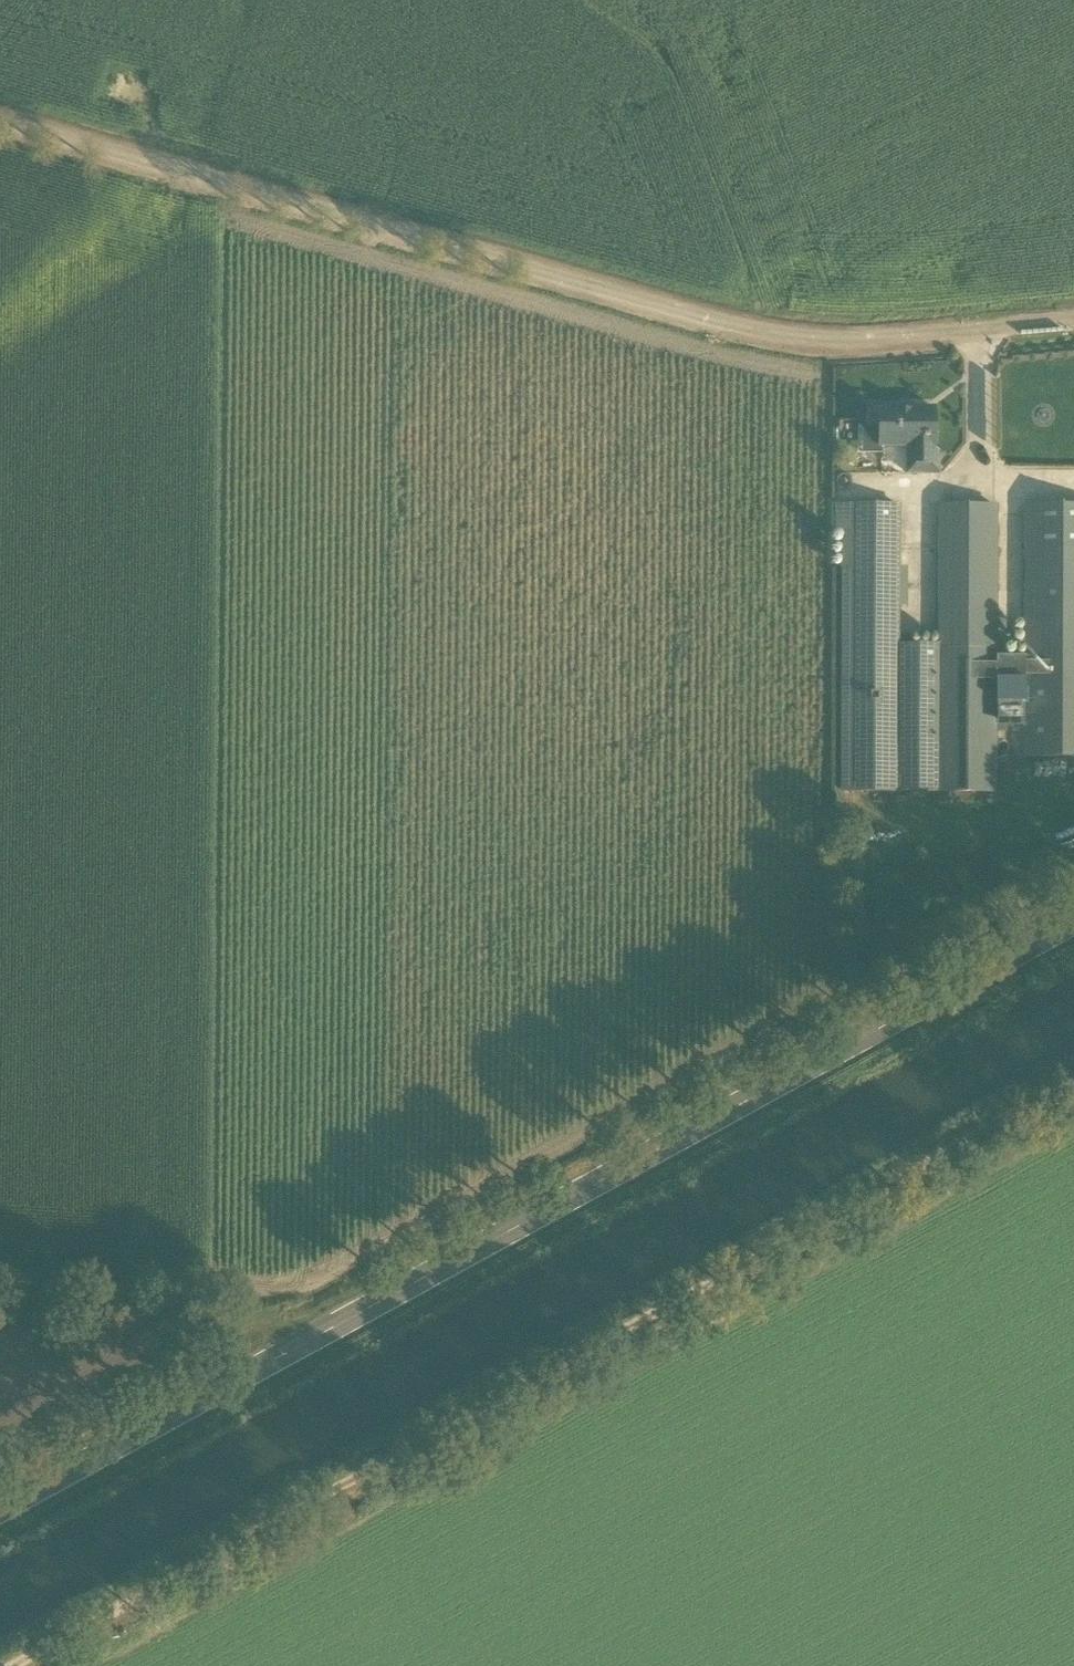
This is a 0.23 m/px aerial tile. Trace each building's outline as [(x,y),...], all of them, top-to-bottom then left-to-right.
[(879,427),(879,446),(913,446),(913,453),(909,453),(907,456),(907,473),(938,473),(938,456),(935,452),(935,408),(900,408),(900,404),(866,404),(866,427),(879,427)] [(897,790),(897,746),(898,643),(899,506),(833,505),(833,528),(842,528),(840,790),(897,790)] [(1024,754),(1073,756),(1073,506),(1027,506),(1026,651),(1026,655),(995,655),(995,651),(996,506),(940,506),(940,640),(940,643),(898,643),(897,746),(938,746),(938,790),(996,791),(996,700),(1024,700),(1024,754)]
